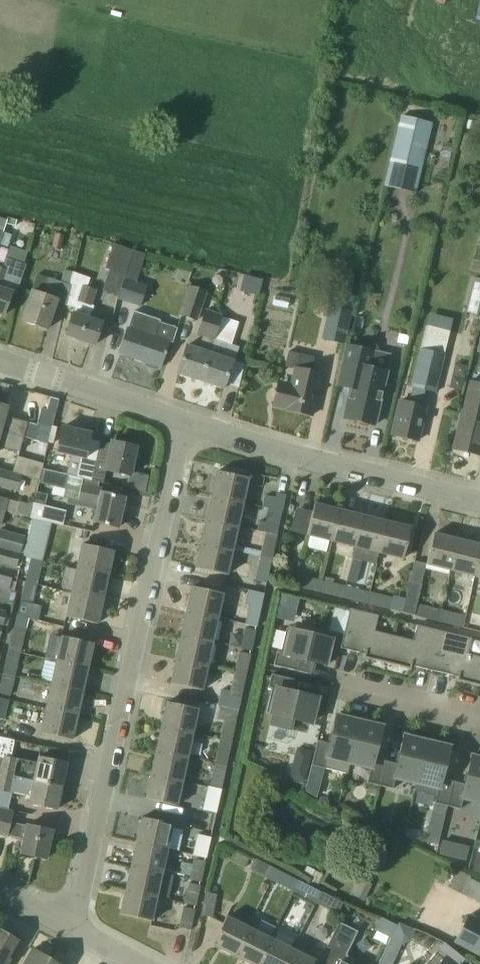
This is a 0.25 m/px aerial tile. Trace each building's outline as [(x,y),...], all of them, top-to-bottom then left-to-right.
[(401,115),(388,169),(419,176),(432,123),(401,115)] [(473,136),(464,134),(460,150),(468,152),(473,136)] [(451,148),(441,146),(440,153),(449,156),(451,148)] [(0,217),(0,244),(8,247),(13,235),(4,232),(7,223),(16,226),(18,220),(8,217),(8,220),(0,217)] [(64,235),(55,233),(52,247),(61,249),(64,235)] [(105,268),(126,275),(134,250),(114,243),(105,268)] [(134,250),(126,275),(118,299),(140,307),(148,285),(137,282),(146,254),(134,250)] [(2,317),(4,313),(5,313),(12,293),(17,294),(27,265),(24,264),(6,258),(4,266),(0,265),(0,316),(2,317)] [(67,306),(74,273),(65,270),(61,281),(39,273),(23,320),(48,328),(57,302),(67,306)] [(74,273),(67,306),(76,309),(67,334),(95,344),(103,321),(91,317),(94,306),(91,305),(97,289),(88,286),(90,278),(74,273)] [(248,318),(253,291),(264,293),(266,278),(247,274),(245,287),(231,285),(226,313),(248,318)] [(470,311),(479,313),(479,276),(470,311)] [(207,291),(189,285),(179,315),(198,321),(207,291)] [(346,304),(335,301),(333,307),(329,306),(321,339),(344,345),(353,311),(345,310),(346,304)] [(220,323),(221,314),(205,309),(197,335),(202,337),(199,348),(189,344),(179,373),(202,380),(222,324),(220,323)] [(156,336),(161,320),(135,312),(121,353),(146,361),(145,365),(146,367),(157,371),(160,369),(161,366),(162,367),(170,341),(156,336)] [(223,315),(221,314),(220,323),(222,324),(202,380),(225,388),(240,347),(232,345),(239,323),(223,317),(223,315)] [(451,330),(425,324),(412,387),(413,387),(410,402),(401,400),(393,434),(419,441),(427,406),(422,405),(425,391),(435,393),(440,371),(442,371),(451,330)] [(352,388),(345,417),(359,421),(361,425),(369,427),(372,424),(376,425),(388,372),(370,367),(374,351),(348,345),(338,385),(352,388)] [(278,380),(272,405),(279,406),(287,408),(287,409),(312,415),(322,374),(311,371),(314,357),(289,351),(285,367),(296,370),(293,384),(278,380)] [(471,382),(454,448),(479,455),(479,384),(471,382)] [(24,435),(25,435),(28,422),(6,416),(9,406),(0,404),(0,429),(24,435)] [(53,424),(39,420),(37,425),(34,438),(40,440),(48,442),(52,427),(53,424)] [(71,454),(67,473),(93,479),(101,442),(91,439),(92,432),(63,425),(57,451),(71,454)] [(24,437),(24,435),(0,429),(0,446),(20,451),(24,437)] [(101,442),(93,479),(104,481),(106,469),(130,475),(137,446),(113,441),(112,444),(101,442)] [(13,471),(22,474),(22,475),(39,480),(43,464),(17,456),(13,471)] [(22,474),(0,468),(0,486),(17,491),(22,475),(22,474)] [(219,471),(213,495),(245,502),(250,478),(219,471)] [(104,481),(93,479),(67,473),(67,474),(63,495),(99,503),(95,521),(119,526),(126,497),(103,492),(104,488),(98,487),(99,482),(103,483),(104,481)] [(34,505),(31,516),(31,518),(62,524),(65,511),(45,506),(48,495),(37,492),(33,505),(34,505)] [(269,509),(271,509),(271,508),(283,511),(287,495),(277,493),(276,497),(265,495),(262,507),(269,509)] [(239,526),(245,502),(213,495),(208,519),(239,526)] [(7,509),(10,499),(0,497),(0,507),(7,509)] [(19,501),(16,513),(31,518),(31,516),(34,505),(33,505),(19,501)] [(307,534),(332,540),(340,509),(315,503),(307,534)] [(261,521),(259,530),(266,532),(272,533),(278,535),(283,511),(271,508),(271,509),(269,509),(266,522),(261,521)] [(332,540),(356,546),(364,515),(340,509),(332,540)] [(356,546),(380,552),(387,521),(364,515),(356,546)] [(234,549),(239,526),(208,519),(203,542),(234,549)] [(412,527),(387,521),(380,552),(404,558),(412,527)] [(22,552),(27,536),(25,536),(17,533),(0,528),(0,546),(22,552)] [(24,556),(31,557),(44,560),(50,536),(37,533),(30,531),(24,556)] [(272,558),(278,535),(272,533),(266,532),(262,550),(237,545),(236,551),(260,557),(261,556),(272,558)] [(452,570),(460,538),(435,533),(428,564),(452,570)] [(475,576),(479,556),(479,544),(460,538),(452,570),(475,576)] [(228,574),(234,549),(203,542),(197,567),(228,574)] [(78,566),(78,567),(109,574),(114,550),(83,543),(80,557),(78,566)] [(0,546),(0,563),(18,568),(22,552),(0,546)] [(266,584),(272,558),(261,556),(260,557),(255,581),(266,584)] [(44,560),(31,557),(25,581),(38,583),(44,560)] [(353,558),(350,571),(359,573),(362,560),(353,558)] [(414,616),(439,622),(442,610),(416,603),(426,563),(415,560),(402,612),(415,615),(414,616)] [(78,567),(72,591),(104,598),(109,574),(78,567)] [(319,592),(322,580),(278,569),(275,581),(319,592)] [(319,592),(343,598),(346,586),(334,583),(335,579),(325,577),(324,581),(322,580),(319,592)] [(33,604),(38,583),(25,581),(20,601),(21,601),(18,615),(29,618),(32,604),(33,604)] [(0,588),(0,601),(13,604),(17,590),(1,585),(0,588)] [(188,610),(219,617),(224,593),(193,586),(188,610)] [(367,604),(370,592),(346,586),(343,598),(367,604)] [(98,623),(104,598),(72,591),(67,616),(98,623)] [(393,598),(370,592),(367,604),(391,610),(393,598)] [(262,606),(250,604),(245,625),(257,627),(262,606)] [(350,610),(334,606),(328,629),(344,633),(350,610)] [(4,626),(8,626),(10,618),(5,617),(7,610),(0,609),(0,624),(4,626)] [(375,660),(387,663),(394,636),(374,631),(378,616),(350,609),(341,648),(365,654),(364,658),(375,660)] [(213,641),(219,617),(188,610),(182,634),(213,641)] [(465,616),(442,610),(439,622),(462,628),(465,616)] [(15,625),(9,650),(21,652),(27,628),(15,625)] [(412,665),(435,671),(444,632),(417,625),(413,641),(394,636),(387,663),(400,666),(400,667),(411,669),(412,665)] [(277,652),(274,665),(297,671),(310,674),(313,662),(328,665),(332,647),(329,646),(331,639),(310,634),(311,631),(294,627),(294,630),(287,628),(281,653),(277,652)] [(243,638),(240,649),(252,651),(257,630),(245,628),(243,638)] [(479,686),(479,657),(468,654),(471,638),(444,632),(435,671),(458,676),(457,681),(468,683),(479,686)] [(208,665),(213,641),(182,634),(177,658),(208,665)] [(62,635),(57,660),(88,667),(93,642),(62,635)] [(9,650),(3,673),(16,676),(21,653),(21,652),(9,650)] [(235,671),(247,674),(252,655),(239,652),(235,671)] [(202,690),(208,665),(177,658),(171,683),(202,690)] [(88,667),(57,660),(52,684),(83,690),(88,667)] [(219,704),(221,704),(240,709),(247,674),(235,671),(231,691),(222,689),(219,704)] [(3,673),(0,687),(0,694),(11,696),(16,676),(3,673)] [(295,680),(272,674),(268,687),(272,688),(266,713),(273,714),(271,724),(291,729),(294,719),(311,723),(312,716),(315,717),(320,698),(292,692),(295,680)] [(52,684),(47,708),(78,714),(83,690),(52,684)] [(11,739),(15,722),(5,719),(10,699),(0,697),(0,737),(11,739)] [(167,702),(162,726),(193,733),(198,708),(167,702)] [(224,720),(220,739),(232,742),(240,709),(221,704),(218,718),(224,720)] [(73,739),(78,714),(47,708),(42,732),(73,739)] [(326,768),(347,773),(359,722),(355,721),(356,718),(337,714),(330,744),(318,741),(312,765),(326,768)] [(367,782),(380,785),(386,761),(374,758),(382,724),(364,720),(364,723),(359,722),(347,773),(348,773),(350,761),(371,766),(367,782)] [(188,757),(193,733),(162,726),(157,750),(188,757)] [(396,776),(417,781),(427,742),(422,741),(423,738),(405,734),(404,737),(398,764),(386,761),(380,785),(393,788),(396,776)] [(11,739),(0,737),(0,772),(62,786),(67,762),(39,756),(38,763),(11,758),(15,740),(11,739)] [(232,742),(220,739),(215,764),(227,766),(232,742)] [(435,803),(448,805),(454,781),(442,779),(450,745),(432,740),(431,743),(427,742),(417,781),(438,787),(435,803)] [(182,780),(188,757),(157,750),(152,774),(182,780)] [(479,801),(479,756),(472,754),(465,784),(454,781),(448,805),(448,806),(461,808),(463,797),(479,801)] [(293,760),(288,781),(303,785),(309,764),(293,760)] [(210,786),(222,789),(226,769),(214,767),(210,786)] [(9,809),(12,793),(31,797),(30,803),(57,808),(62,786),(0,772),(0,807),(9,809)] [(177,805),(182,780),(152,774),(146,798),(177,805)] [(321,783),(309,780),(306,791),(317,798),(321,783)] [(214,823),(222,789),(210,786),(205,810),(197,808),(194,819),(214,823)] [(434,802),(432,814),(445,817),(448,806),(448,805),(435,803),(434,802)] [(9,809),(0,807),(0,835),(8,837),(9,836),(24,839),(21,853),(46,858),(52,829),(28,824),(27,825),(12,822),(14,812),(8,811),(9,809)] [(142,816),(136,841),(167,848),(173,823),(142,816)] [(214,823),(194,819),(191,834),(199,836),(195,856),(206,858),(214,823)] [(444,838),(441,851),(468,858),(471,844),(444,838)] [(162,871),(167,848),(136,841),(131,864),(162,871)] [(235,851),(231,860),(244,866),(249,858),(235,851)] [(206,861),(194,858),(190,879),(201,882),(206,861)] [(256,858),(251,869),(273,880),(278,870),(256,858)] [(126,888),(157,895),(162,871),(131,864),(126,888)] [(459,869),(450,888),(479,903),(479,882),(471,877),(471,876),(459,869)] [(300,881),(278,870),(273,880),(294,891),(300,881)] [(311,877),(320,882),(323,876),(314,872),(311,877)] [(321,892),(300,881),(294,891),(316,902),(321,892)] [(188,882),(184,903),(196,905),(201,884),(188,882)] [(361,883),(353,898),(359,901),(364,904),(372,888),(366,885),(361,883)] [(157,895),(126,888),(120,912),(151,919),(157,895)] [(218,894),(206,892),(201,915),(213,917),(218,894)] [(343,903),(321,892),(316,902),(338,913),(343,903)] [(195,908),(183,906),(179,927),(191,929),(195,908)] [(470,913),(456,941),(479,954),(479,918),(470,913)] [(213,945),(235,956),(249,927),(227,916),(213,945)] [(358,952),(349,948),(357,931),(339,922),(327,947),(332,950),(325,963),(352,963),(358,952)] [(400,924),(392,941),(403,945),(411,942),(416,932),(400,924)] [(249,927),(235,956),(251,963),(259,963),(271,938),(249,927)] [(22,942),(0,929),(0,963),(9,963),(22,942)] [(271,938),(259,963),(285,963),(293,949),(271,938)] [(435,949),(441,954),(444,957),(453,963),(459,963),(465,958),(449,945),(443,940),(435,949)] [(24,963),(59,963),(33,948),(24,963)] [(293,949),(285,963),(314,963),(316,960),(293,949)] [(428,963),(434,963),(441,955),(441,954),(435,949),(425,962),(428,963)] [(434,963),(453,963),(444,957),(441,955),(434,963)]
